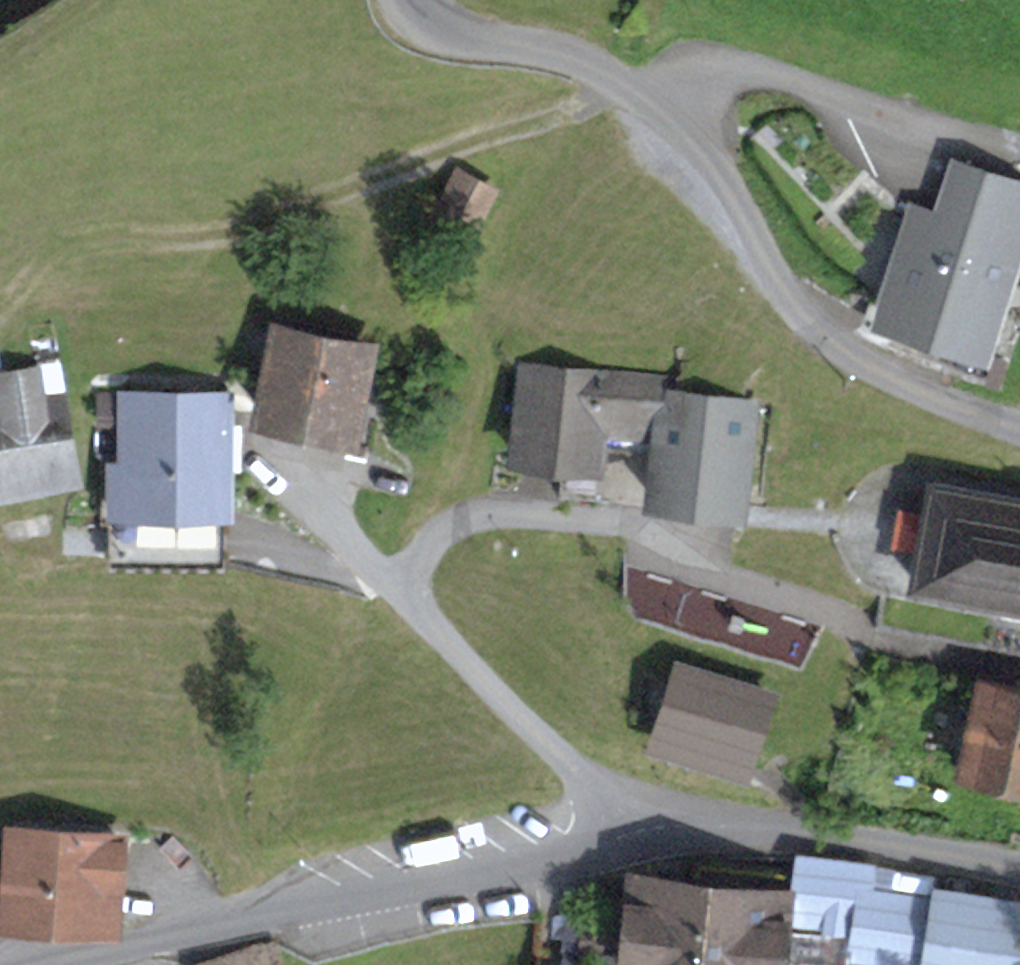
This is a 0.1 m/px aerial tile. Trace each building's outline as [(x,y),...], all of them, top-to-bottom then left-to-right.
[(882,310),(983,344),(1019,232),(1019,182),(961,163),(943,219),(915,210),(882,310)] [(506,191),(472,171),(446,216),(480,236),(506,191)] [(35,370),(0,376),(0,374),(0,494),(77,480),(51,321),(28,326),(35,370)] [(364,349),(280,332),(264,412),(305,421),(302,433),(372,447),(383,393),(357,387),(364,349)] [(643,427),(648,380),(525,367),(515,455),(594,464),(599,422),(643,427)] [(648,380),(643,427),(659,428),(652,497),(737,507),(748,405),(669,397),(670,382),(648,380)] [(228,426),(228,394),(125,393),(125,474),(114,474),(113,563),(219,563),(216,512),(227,511),(227,449),(236,449),(236,426),(228,426)] [(933,484),(927,519),(912,517),(907,544),(922,547),(915,582),(1019,598),(1019,497),(933,484)] [(768,693),(678,664),(658,727),(748,756),(768,693)] [(980,680),(960,769),(1019,783),(1019,689),(980,680)] [(120,840),(12,833),(6,916),(115,923),(120,840)] [(794,904),(859,914),(856,940),(907,948),(906,959),(943,964),(1016,964),(1019,938),(1019,913),(939,899),(938,902),(865,891),(868,865),(800,854),(797,875),(794,904)] [(633,876),(627,921),(579,913),(578,918),(551,913),(543,964),(783,964),(794,904),(797,875),(699,864),(697,882),(633,876)] [(794,904),(783,964),(906,964),(906,959),(907,948),(856,940),(859,914),(794,904)]
